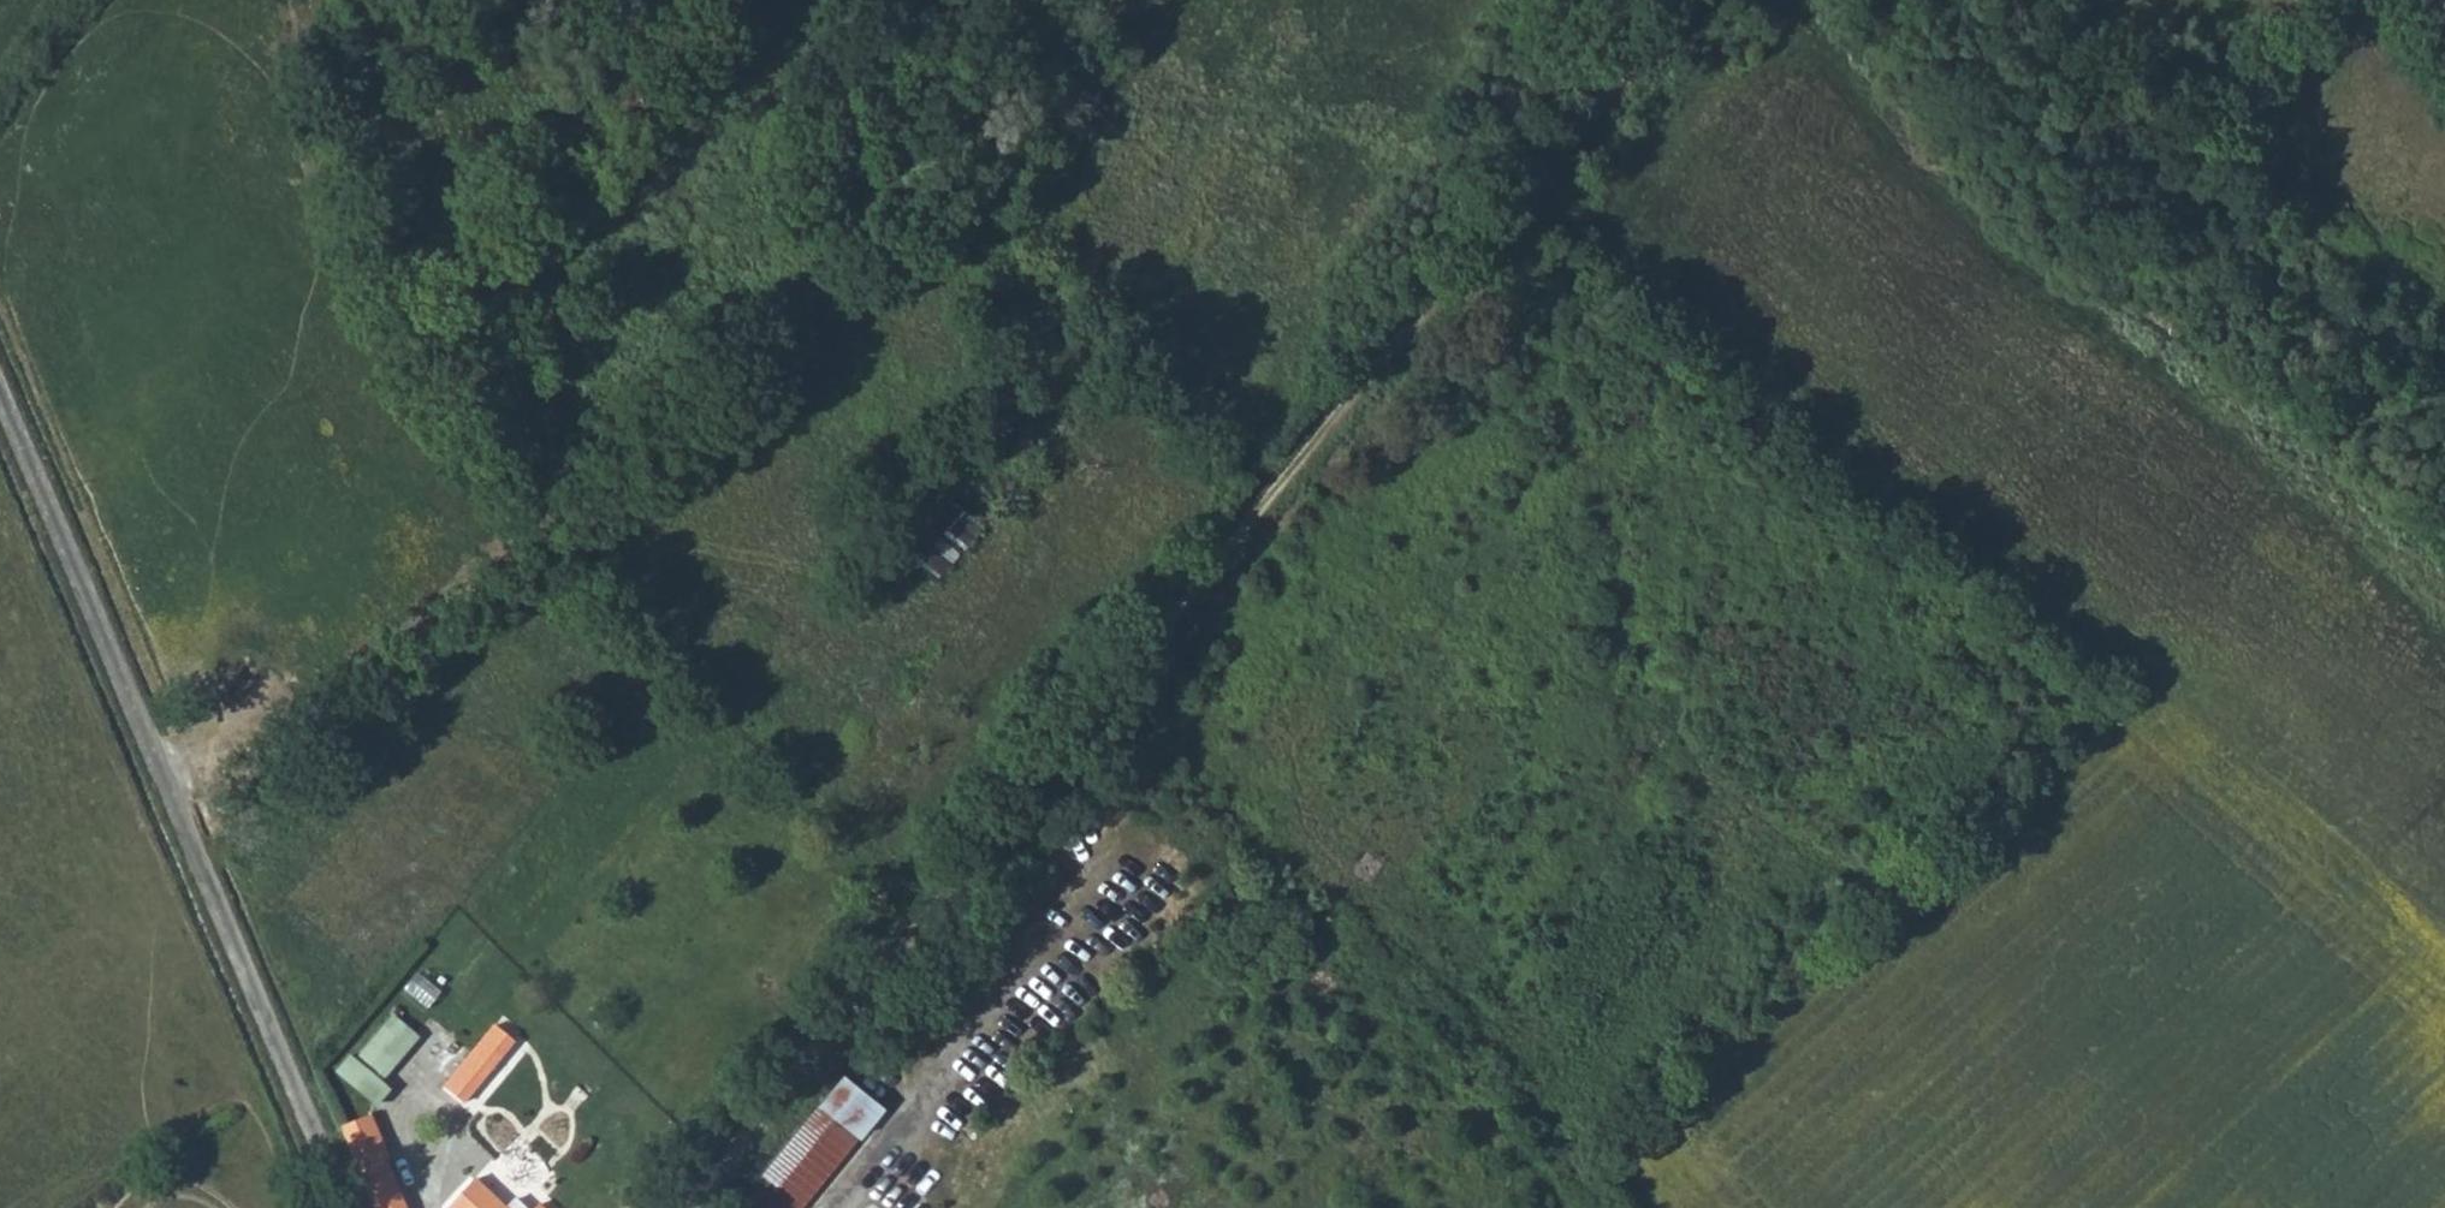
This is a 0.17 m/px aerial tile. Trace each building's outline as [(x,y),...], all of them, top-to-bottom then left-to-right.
[(905,548),(944,578),(990,520),(954,489),(905,548)] [(372,1097),(423,1034),(393,1010),(342,1072),(372,1097)] [(443,1102),(462,1118),(483,1093),(514,1055),(493,1039),(444,1098),(443,1102)] [(747,1186),(755,1191),(742,1207),(802,1207),(878,1116),(836,1083),(747,1186)] [(370,1207),(398,1207),(386,1180),(388,1176),(378,1152),(353,1165),(370,1207)] [(525,1207),(507,1191),(496,1203),(483,1190),(467,1207),(525,1207)]
